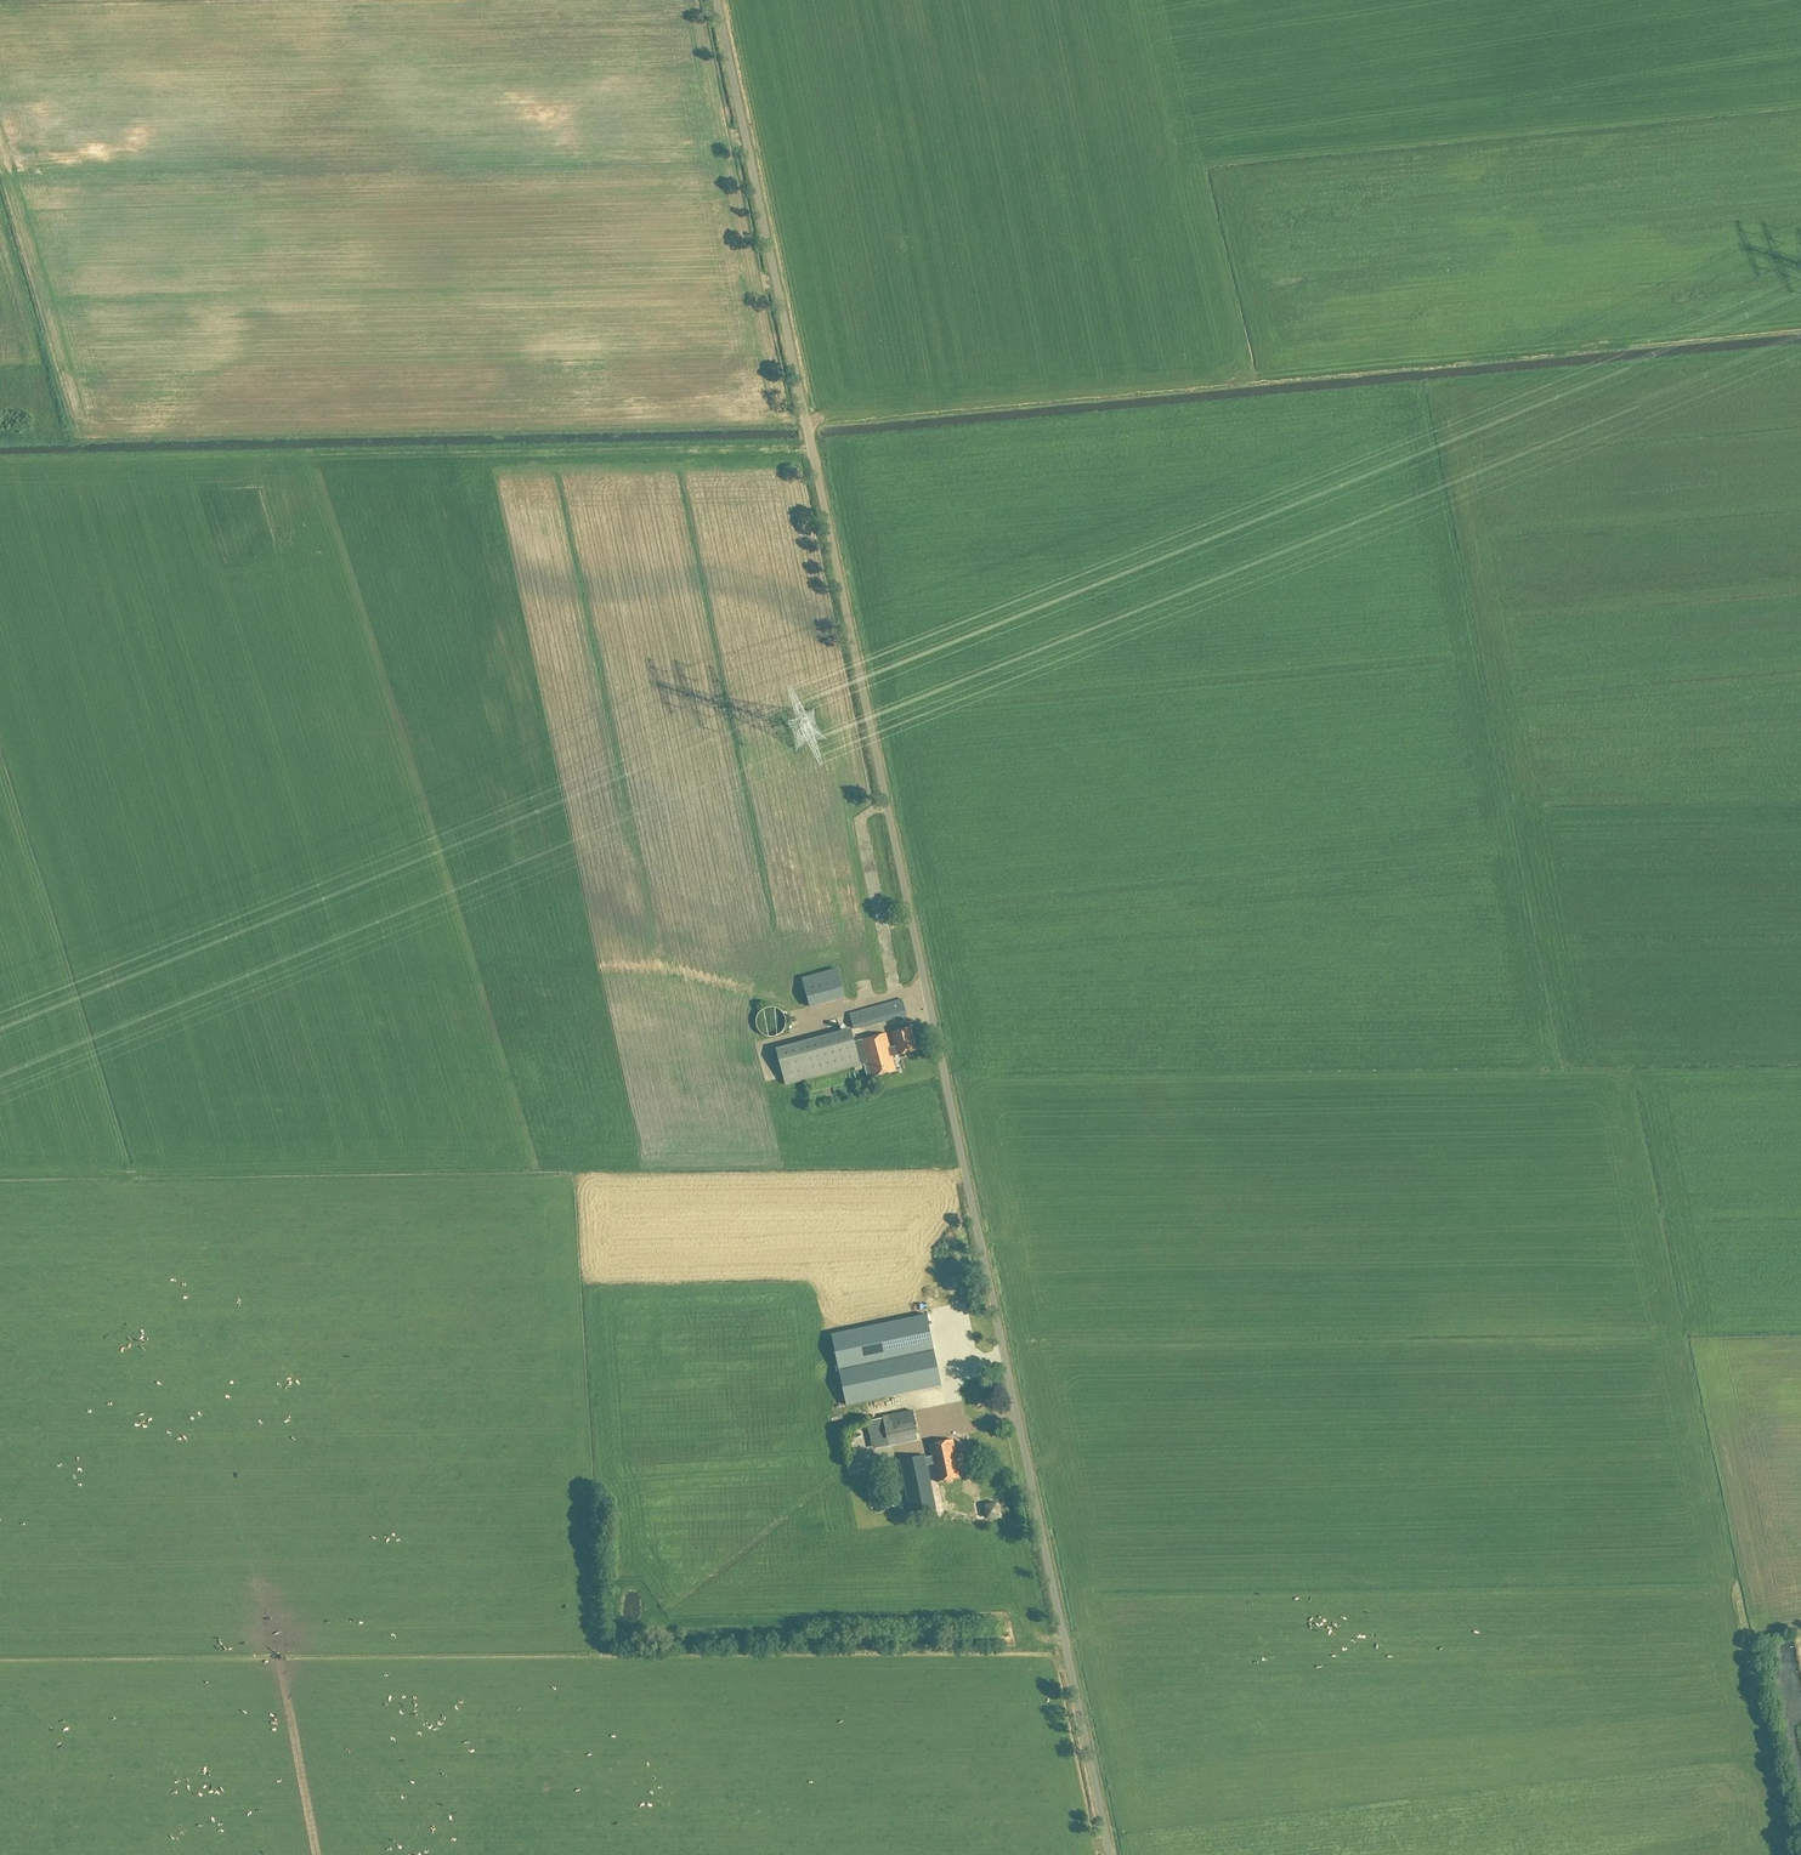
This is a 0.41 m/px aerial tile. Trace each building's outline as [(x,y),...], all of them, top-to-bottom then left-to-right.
[(844,997),(836,968),(800,978),(808,1007),(844,997)] [(902,999),(849,1013),(853,1030),(906,1016),(902,999)] [(885,1033),(854,1041),(850,1029),(775,1048),(784,1085),(854,1067),(855,1071),(863,1069),(862,1066),(864,1065),(867,1078),(895,1070),(892,1057),(916,1050),(910,1027),(890,1032),(894,1046),(889,1048),(885,1033)] [(757,1059),(772,1056),(771,1051),(772,1051),(770,1040),(754,1044),(757,1059)] [(831,1335),(846,1405),(941,1385),(926,1315),(831,1335)] [(876,1448),(918,1440),(913,1411),(867,1422),(871,1441),(876,1448)] [(936,1482),(944,1480),(946,1483),(951,1481),(952,1479),(960,1477),(952,1440),(928,1444),(931,1457),(925,1458),(922,1446),(897,1451),(906,1490),(908,1502),(902,1503),(904,1515),(920,1512),(921,1516),(933,1514),(932,1510),(935,1509),(927,1465),(933,1464),(936,1482)] [(997,1503),(985,1506),(987,1518),(999,1516),(997,1503)] [(781,1524),(782,1514),(774,1513),(772,1522),(781,1524)] [(839,1554),(845,1563),(856,1557),(850,1547),(839,1554)]
